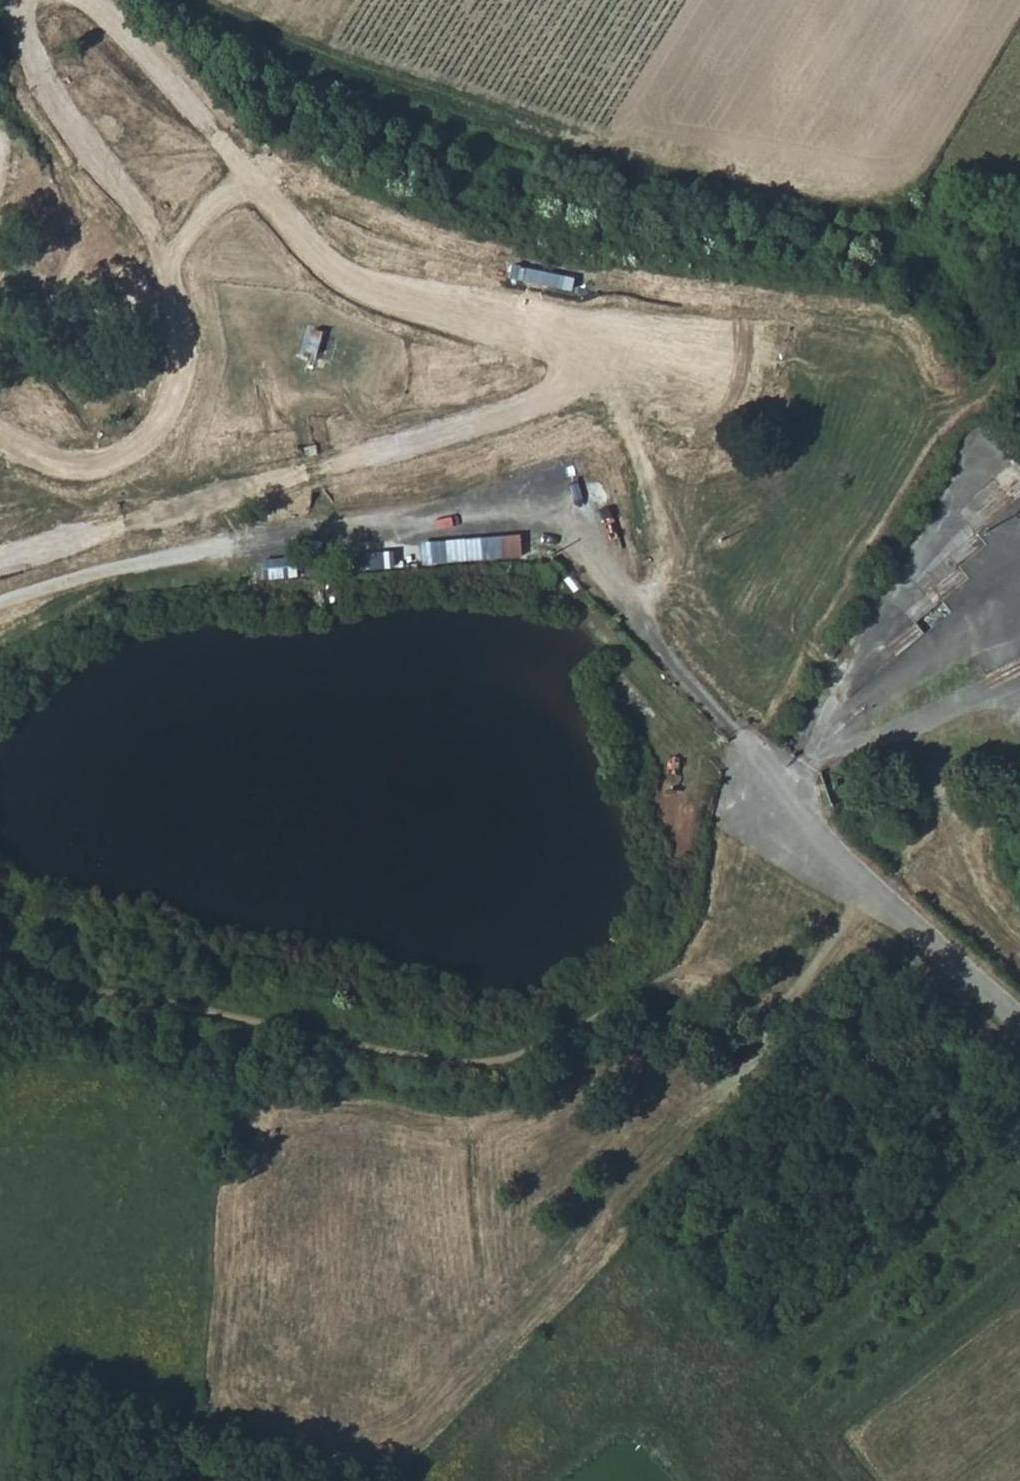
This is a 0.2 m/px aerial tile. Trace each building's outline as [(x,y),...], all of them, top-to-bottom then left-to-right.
[(982,532),(1019,534),(1019,492),(984,491),(982,532)] [(422,542),(424,565),(524,555),(522,532),(422,542)] [(299,558),(265,560),(266,579),(300,577),(299,558)]
